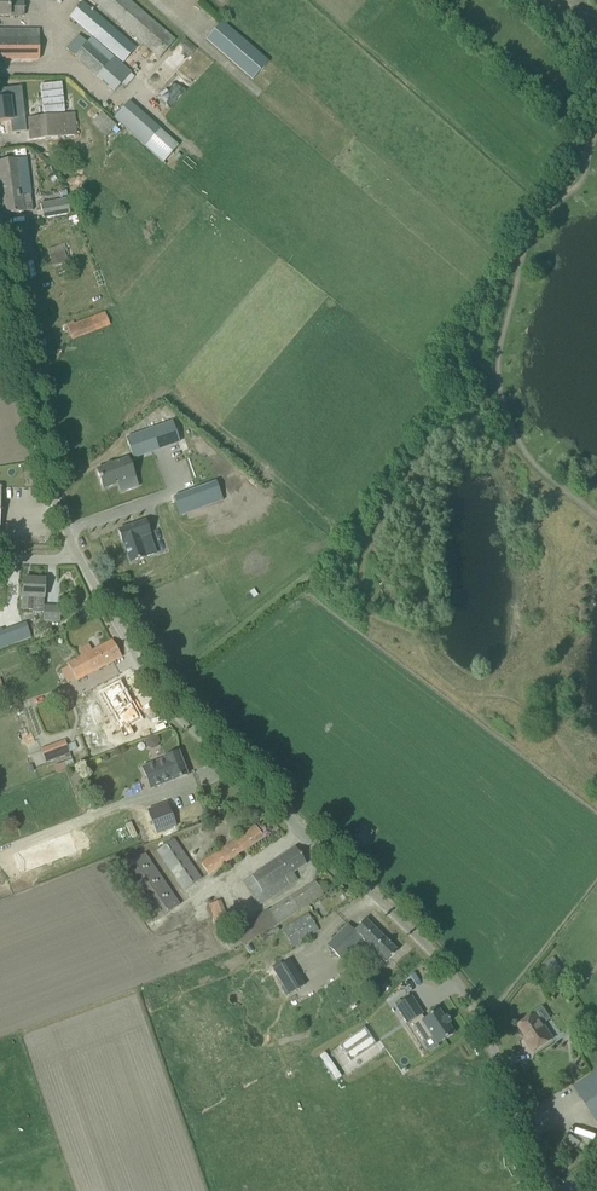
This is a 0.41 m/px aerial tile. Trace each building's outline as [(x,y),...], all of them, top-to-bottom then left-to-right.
[(25,1),(9,2),(9,0),(0,0),(0,16),(25,16),(25,1)] [(84,0),(70,17),(123,63),(137,46),(84,0)] [(165,31),(129,0),(92,0),(150,49),(160,58),(176,40),(165,31)] [(268,62),(222,21),(207,39),(253,80),(268,62)] [(38,57),(38,30),(0,30),(0,59),(38,57)] [(67,48),(76,57),(115,92),(132,73),(93,38),(88,43),(78,35),(67,48)] [(168,91),(175,100),(187,89),(179,80),(168,91)] [(62,83),(41,85),(44,114),(64,112),(62,83)] [(20,111),(26,110),(25,98),(0,100),(0,122),(22,119),(20,111)] [(164,163),(180,145),(130,100),(114,117),(164,163)] [(103,112),(93,123),(107,136),(117,126),(103,112)] [(30,141),(77,136),(75,114),(27,119),(30,141)] [(31,195),(22,196),(20,180),(28,179),(26,158),(0,161),(0,186),(4,215),(33,210),(31,195)] [(67,199),(41,204),(44,219),(70,214),(67,199)] [(65,252),(50,256),(54,267),(68,263),(65,252)] [(73,340),(110,326),(105,312),(75,324),(74,321),(66,324),(73,340)] [(133,458),(180,443),(173,422),(126,437),(133,458)] [(131,457),(98,469),(105,488),(138,477),(131,457)] [(221,480),(176,496),(182,514),(228,498),(221,480)] [(139,524),(118,531),(122,544),(124,543),(131,563),(146,558),(146,557),(156,553),(149,534),(150,534),(147,523),(146,521),(139,524)] [(60,607),(43,606),(45,580),(23,579),(22,610),(33,610),(33,613),(43,613),(43,621),(60,622),(60,607)] [(32,638),(26,623),(14,627),(14,628),(3,632),(2,630),(0,630),(0,650),(32,638)] [(121,657),(112,640),(92,651),(90,646),(79,652),(82,657),(68,665),(77,682),(121,657)] [(106,698),(135,686),(129,671),(100,683),(106,698)] [(66,740),(41,748),(45,763),(70,755),(66,740)] [(178,753),(142,766),(151,789),(173,780),(173,781),(187,776),(178,753)] [(153,823),(157,834),(175,826),(165,803),(148,810),(153,823)] [(202,863),(209,873),(263,836),(256,826),(202,863)] [(70,833),(14,853),(22,873),(77,851),(70,833)] [(175,839),(157,851),(184,891),(202,878),(175,839)] [(306,864),(295,848),(243,882),(259,906),(298,880),(294,873),(306,864)] [(146,854),(121,871),(156,922),(181,905),(146,854)] [(226,940),(233,952),(323,895),(316,883),(226,940)] [(209,905),(219,933),(231,929),(221,901),(209,905)] [(266,941),(276,958),(319,932),(308,915),(266,941)] [(375,967),(382,959),(386,963),(397,951),(365,920),(353,932),(347,925),(327,946),(340,959),(361,938),(372,949),(364,956),(375,967)] [(291,960),(274,971),(290,997),(307,986),(291,960)] [(431,1036),(437,1045),(454,1034),(448,1024),(450,1023),(446,1017),(444,1018),(439,1010),(424,1019),(421,1015),(423,1015),(411,997),(396,1007),(407,1025),(410,1022),(423,1042),(431,1036)] [(537,1015),(519,1026),(530,1043),(528,1044),(533,1052),(552,1040),(537,1015)] [(350,1063),(375,1045),(364,1029),(339,1046),(350,1063)] [(574,1087),(596,1122),(596,1072),(574,1087)]
